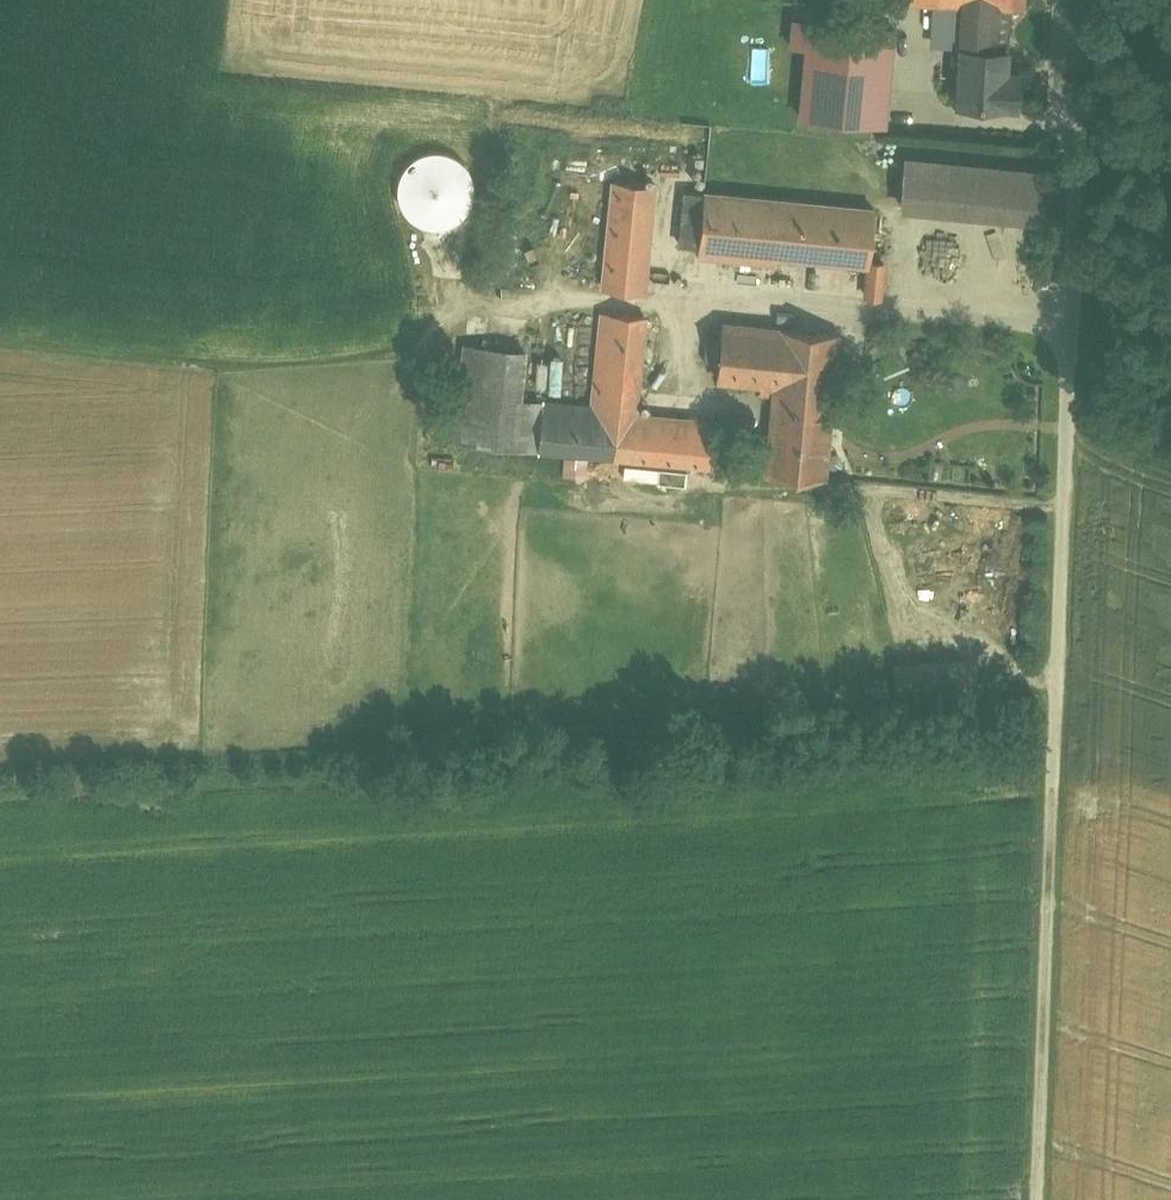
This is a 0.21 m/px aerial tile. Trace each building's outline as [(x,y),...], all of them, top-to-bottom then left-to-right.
[(954,23),(955,0),(913,0),(913,23),(954,23)] [(1013,94),(831,75),(826,125),(1007,143),(1013,94)] [(455,153),(407,153),(407,223),(455,224),(455,153)] [(891,154),(885,209),(1022,222),(1027,167),(891,154)] [(604,179),(592,288),(640,293),(652,183),(604,179)] [(582,378),(598,229),(557,225),(541,374),(582,378)] [(789,242),(666,236),(664,293),(786,299),(789,242)] [(861,297),(880,299),(883,261),(863,259),(861,297)] [(702,388),(777,394),(785,304),(709,298),(702,388)] [(671,339),(590,333),(586,381),(667,388),(671,339)]
